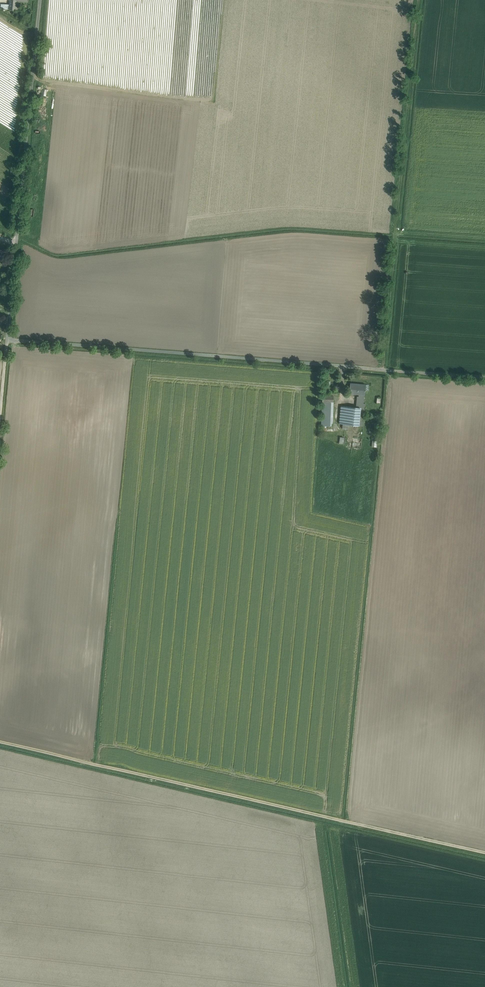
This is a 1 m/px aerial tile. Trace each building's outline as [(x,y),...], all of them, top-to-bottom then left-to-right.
[(357,394),(364,395),(365,384),(350,383),(349,393),(357,394)] [(360,408),(365,408),(365,403),(363,403),(364,395),(357,394),(356,407),(360,408)] [(333,402),(322,401),(321,415),(332,416),(333,402)] [(356,407),(342,406),(341,410),(339,423),(358,425),(360,408),(356,407)] [(332,416),(321,415),(320,425),(332,426),(332,416)]
